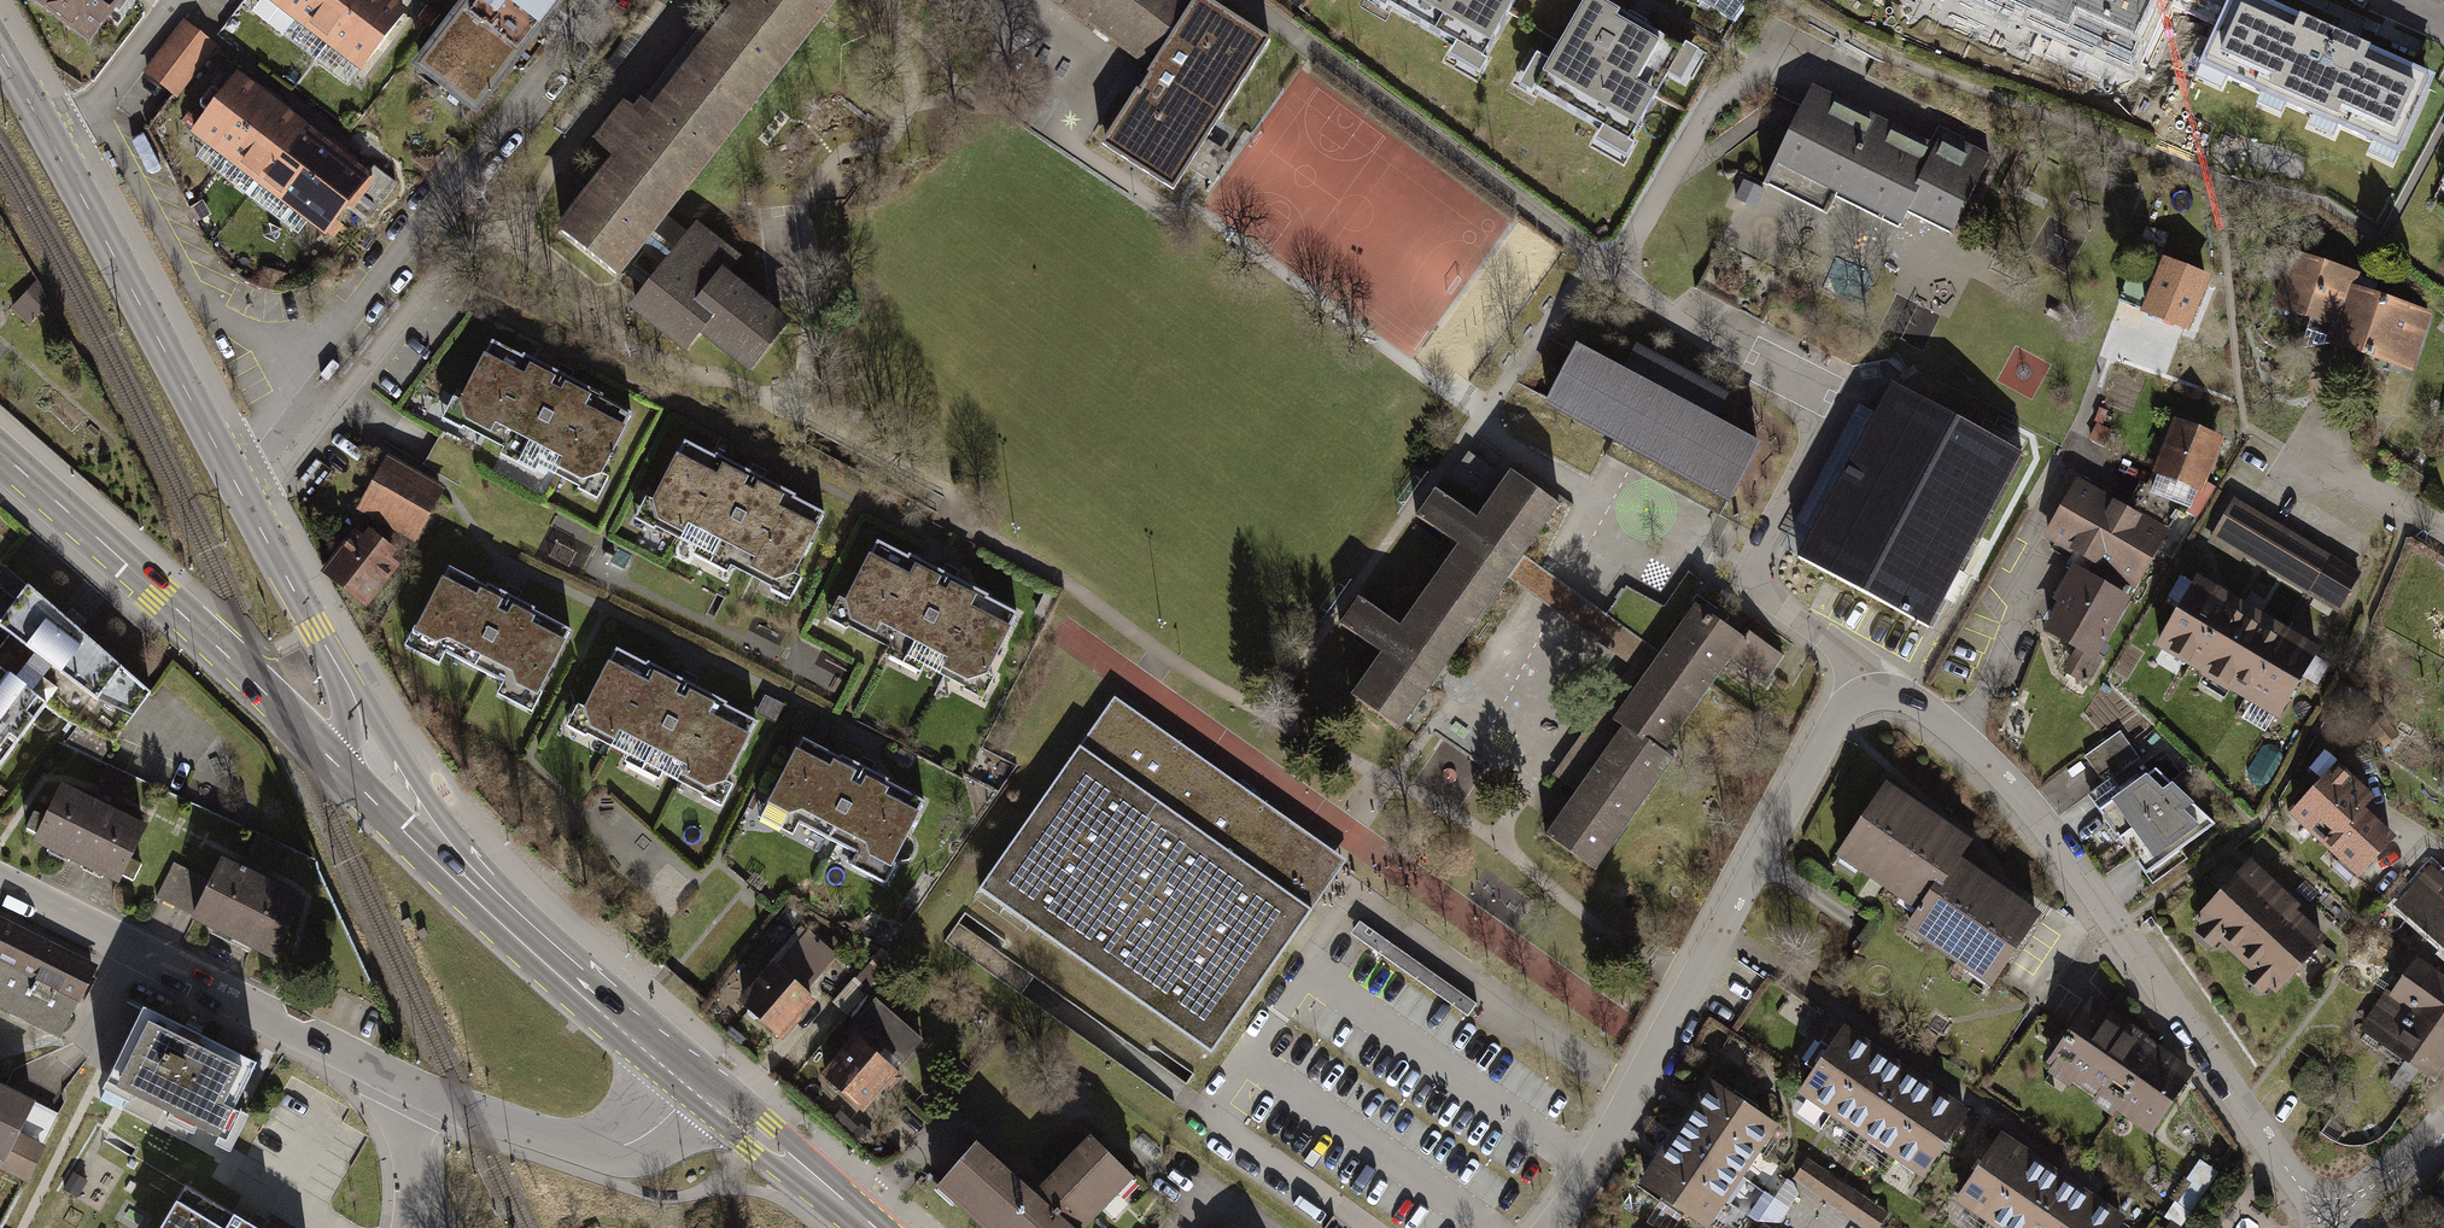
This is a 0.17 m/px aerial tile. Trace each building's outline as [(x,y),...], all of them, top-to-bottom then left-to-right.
[(80,48),(119,0),(22,0),(80,48)] [(295,18),(309,0),(273,0),(295,18)] [(295,18),(328,43),(362,0),(309,0),(295,18)] [(386,0),(362,0),(328,43),(361,68),(404,13),(386,0)] [(401,67),(471,123),(569,0),(455,0),(401,67)] [(612,277),(620,268),(662,216),(836,0),(709,0),(723,11),(632,122),(612,105),(581,143),(605,163),(552,228),(612,277)] [(1179,0),(1055,0),(1139,59),(1179,0)] [(1088,135),(1176,192),(1278,38),(1221,0),(1179,0),(1139,59),(1088,135)] [(1517,0),(1395,0),(1392,5),(1484,57),(1517,0)] [(1684,50),(1596,0),(1591,0),(1539,91),(1631,144),(1684,50)] [(1750,0),(1711,0),(1737,18),(1750,0)] [(2129,63),(2157,0),(1985,0),(2129,63)] [(2274,0),(2226,0),(2189,83),(2396,175),(2441,74),(2274,0)] [(170,101),(212,47),(182,23),(140,77),(170,101)] [(270,103),(236,77),(193,132),(227,158),(270,103)] [(1930,146),(1811,89),(1773,167),(1898,227),(1906,212),(1952,235),(1990,157),(1937,132),(1930,146)] [(303,128),(270,103),(227,158),(260,183),(303,128)] [(335,154),(303,128),(260,183),(292,209),(335,154)] [(368,179),(335,154),(292,209),(324,233),(347,204),(369,220),(395,186),(375,170),(368,179)] [(683,233),(662,216),(620,268),(641,284),(683,233)] [(744,380),(787,326),(719,271),(734,253),(693,220),(683,233),(641,284),(621,309),(680,357),(694,340),(744,380)] [(2354,278),(2293,257),(2278,306),(2338,326),(2350,290),(2354,278)] [(2188,335),(2210,279),(2162,260),(2140,316),(2188,335)] [(36,281),(10,310),(28,326),(49,304),(36,281)] [(2431,315),(2350,290),(2338,326),(2330,350),(2412,375),(2431,315)] [(1717,510),(1753,449),(1714,427),(1730,398),(1636,344),(1617,378),(1570,351),(1537,408),(1717,510)] [(631,418),(488,346),(447,427),(590,499),(631,418)] [(1893,390),(1795,568),(1826,585),(1928,641),(2026,464),(1893,390)] [(2200,493),(2222,437),(2172,418),(2151,473),(2200,493)] [(728,467),(680,444),(639,526),(677,545),(785,597),(826,515),(728,467)] [(409,559),(439,504),(383,473),(353,528),(409,559)] [(1523,558),(1557,509),(1507,473),(1473,521),(1438,496),(1417,524),(1453,549),(1396,629),(1358,602),(1337,631),(1374,657),(1348,694),(1400,731),(1507,580),(1523,558)] [(2165,530),(2073,481),(2041,540),(2134,589),(2165,530)] [(2359,572),(2232,499),(2207,542),(2334,615),(2359,572)] [(371,603),(397,567),(351,533),(325,569),(371,603)] [(1018,616),(872,545),(832,628),(977,699),(1018,616)] [(1507,580),(1640,674),(1656,651),(1523,558),(1507,580)] [(2093,659),(2125,600),(2071,570),(2038,629),(2093,659)] [(568,635),(446,571),(408,643),(531,706),(568,635)] [(2196,672),(2239,602),(2219,590),(2198,577),(2155,647),(2196,672)] [(151,702),(24,592),(0,626),(0,776),(44,717),(65,733),(77,738),(65,753),(100,769),(151,702)] [(2237,697),(2280,627),(2260,614),(2239,602),(2196,672),(2237,697)] [(1541,839),(1589,873),(1613,840),(1617,843),(1673,764),(1662,756),(1730,661),(1764,685),(1782,659),(1743,632),(1738,639),(1689,605),(1656,651),(1640,674),(1606,722),(1618,730),(1541,839)] [(2278,722),(2321,652),(2301,639),(2280,627),(2237,697),(2278,722)] [(753,721),(607,650),(566,733),(712,804),(753,721)] [(1113,704),(976,899),(1208,1060),(1313,909),(1277,885),(1293,861),(1308,839),(1113,704)] [(2141,758),(2121,733),(2082,764),(2101,789),(2141,758)] [(919,806),(804,745),(765,817),(881,879),(919,806)] [(2101,789),(2084,803),(2116,844),(2173,799),(2141,758),(2101,789)] [(2294,814),(2328,845),(2361,809),(2370,801),(2337,769),(2294,814)] [(94,812),(61,796),(48,823),(35,817),(23,842),(36,848),(31,857),(111,897),(116,887),(129,893),(141,870),(128,863),(142,836),(112,821),(120,806),(122,802),(127,804),(135,787),(108,774),(100,791),(103,793),(100,799),(94,812)] [(1891,786),(1837,862),(1921,922),(1965,860),(1975,846),(1891,786)] [(2116,844),(2145,881),(2203,837),(2173,799),(2116,844)] [(2361,809),(2328,845),(2359,873),(2392,838),(2361,809)] [(1345,864),(1308,839),(1293,861),(1277,885),(1313,909),(1345,864)] [(244,880),(215,867),(207,885),(173,870),(156,906),(189,920),(186,928),(272,967),(300,906),(264,889),(268,879),(272,871),(276,873),(285,854),(258,841),(249,860),(252,862),(249,869),(244,880)] [(1921,922),(1911,935),(1996,995),(2049,920),(1965,860),(1921,922)] [(2301,908),(2250,861),(2193,922),(2276,998),(2328,942),(2296,913),(2301,908)] [(2443,879),(2429,865),(2390,904),(2443,956),(2443,878),(2443,879)] [(1479,1008),(1359,925),(1346,943),(1467,1027),(1479,1008)] [(97,976),(80,967),(0,927),(0,1014),(62,1045),(97,976)] [(848,969),(804,931),(734,1010),(778,1049),(848,969)] [(898,969),(882,955),(833,1009),(849,1023),(898,969)] [(2443,1034),(2443,984),(2403,956),(2380,991),(2443,1034)] [(2380,991),(2354,1029),(2434,1082),(2443,1067),(2443,1034),(2380,991)] [(2107,1109),(2152,1043),(2088,1000),(2043,1066),(2107,1109)] [(926,1044),(878,1005),(812,1084),(860,1123),(926,1044)] [(143,1014),(107,1092),(228,1148),(242,1119),(233,1116),(256,1067),(205,1043),(143,1014)] [(1832,1113),(1874,1051),(1843,1030),(1801,1092),(1832,1113)] [(2152,1043),(2107,1109),(2150,1138),(2194,1072),(2152,1043)] [(1862,1134),(1905,1072),(1874,1051),(1832,1113),(1862,1134)] [(1894,1155),(1937,1093),(1905,1072),(1862,1134),(1894,1155)] [(1776,1125),(1713,1083),(1695,1110),(1758,1152),(1776,1125)] [(31,1182),(48,1147),(19,1134),(34,1103),(0,1087),(0,1167),(31,1182)] [(1926,1177),(1968,1115),(1937,1093),(1894,1155),(1926,1177)] [(1758,1152),(1695,1110),(1679,1134),(1741,1177),(1758,1152)] [(1741,1177),(1679,1134),(1661,1160),(1724,1203),(1741,1177)] [(976,1143),(933,1191),(975,1227),(1091,1227),(1135,1180),(1086,1137),(1034,1195),(976,1143)] [(1989,1222),(2031,1159),(2000,1139),(1958,1200),(1989,1222)] [(2199,1150),(2157,1217),(2174,1227),(2181,1227),(2221,1164),(2199,1150)] [(2062,1180),(2031,1159),(1989,1222),(1998,1227),(2029,1227),(2062,1180)] [(1724,1203),(1661,1160),(1645,1185),(1707,1227),(1724,1203)] [(1809,1160),(1795,1179),(1866,1227),(1879,1227),(1888,1215),(1809,1160)] [(1754,1210),(1779,1226),(1803,1188),(1789,1179),(1778,1195),(1768,1189),(1754,1210)] [(2094,1202),(2062,1180),(2029,1227),(2076,1227),(2094,1202)] [(185,1190),(163,1227),(251,1227),(185,1190)] [(2125,1224),(2094,1202),(2076,1227),(2122,1227),(2125,1224)]
